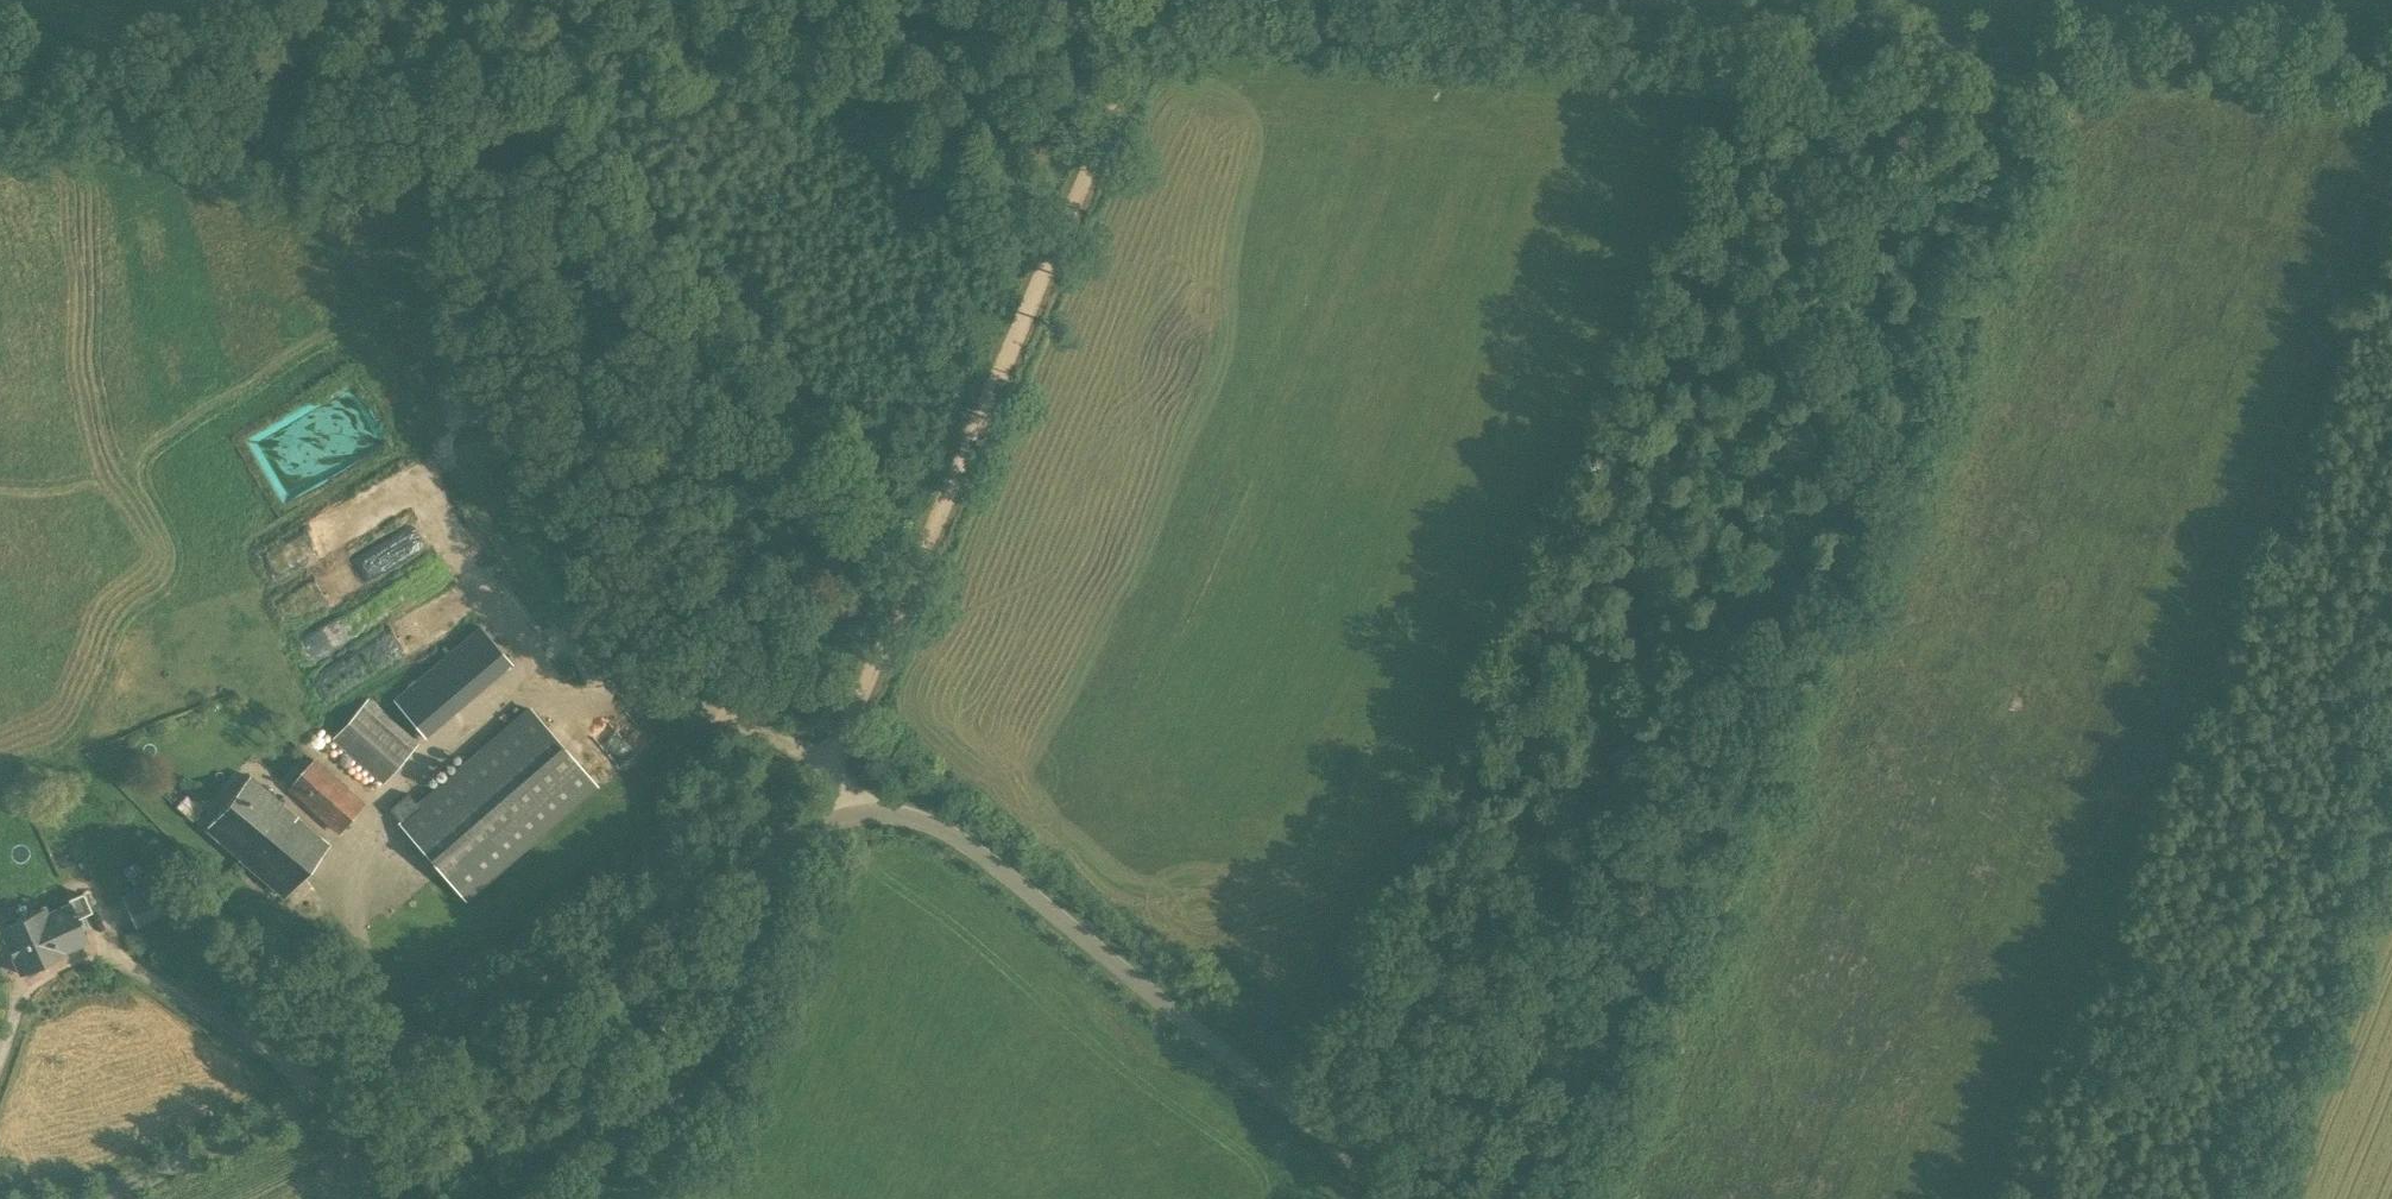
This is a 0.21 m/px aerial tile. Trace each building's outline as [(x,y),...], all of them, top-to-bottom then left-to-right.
[(393,701),(424,737),(511,663),(480,627),(393,701)] [(368,698),(332,739),(383,783),(418,742),(368,698)] [(397,823),(440,871),(465,901),(597,786),(528,707),(417,805),(408,793),(390,808),(400,820),(397,823)] [(288,790),(340,833),(366,801),(315,758),(288,790)] [(250,776),(205,829),(284,896),(327,846),(281,806),(283,804),(250,776)] [(123,898),(136,927),(180,907),(167,879),(123,898)] [(71,903),(46,914),(44,908),(0,927),(21,974),(65,955),(63,950),(86,940),(71,903)] [(422,1129),(427,1139),(437,1134),(432,1124),(422,1129)]
